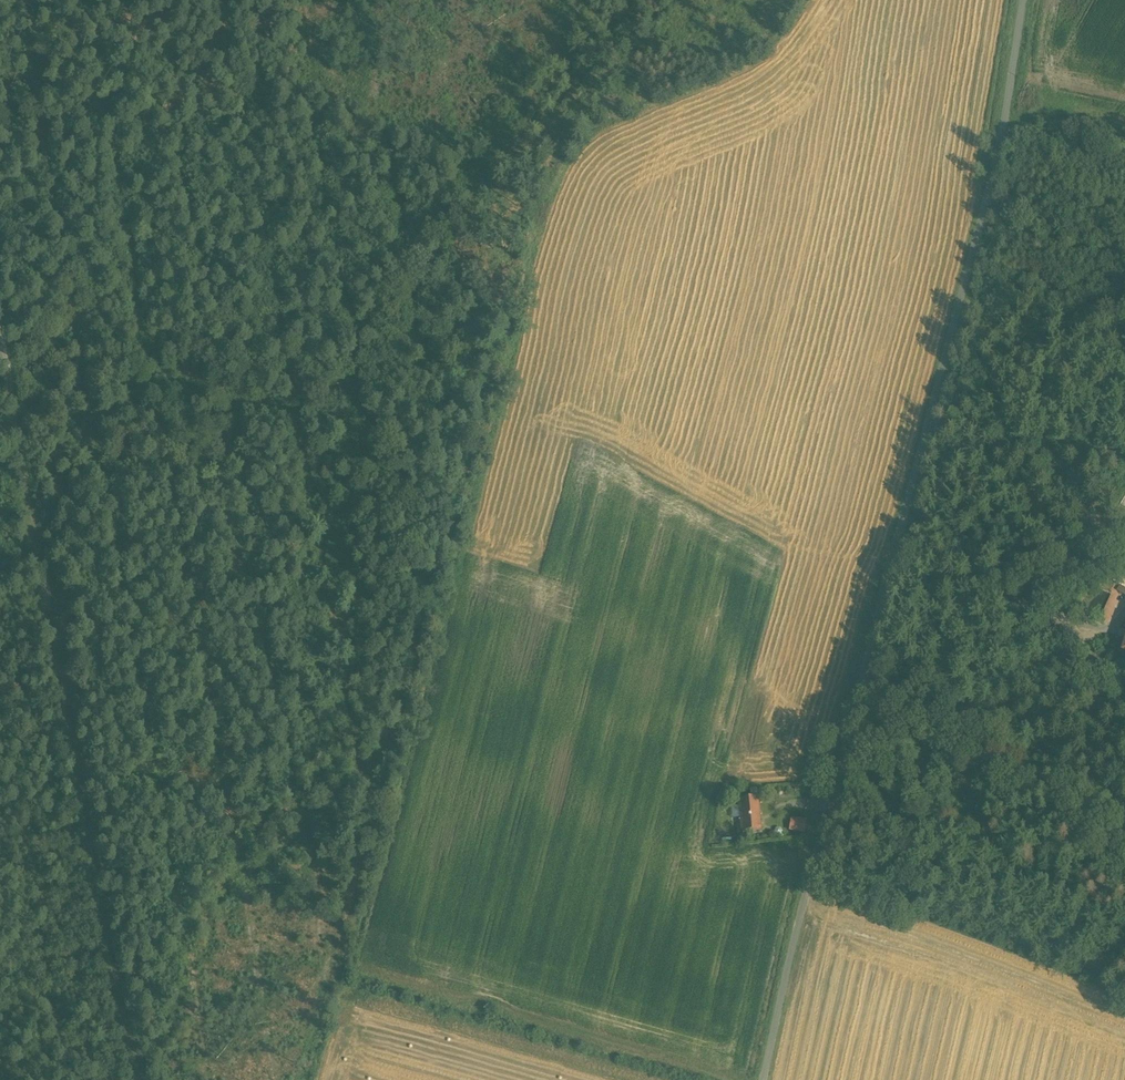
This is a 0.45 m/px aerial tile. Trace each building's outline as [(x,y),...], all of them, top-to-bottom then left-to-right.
[(758,798),(738,799),(741,832),(761,830),(758,798)] [(803,820),(791,819),(790,830),(802,831),(803,820)]
